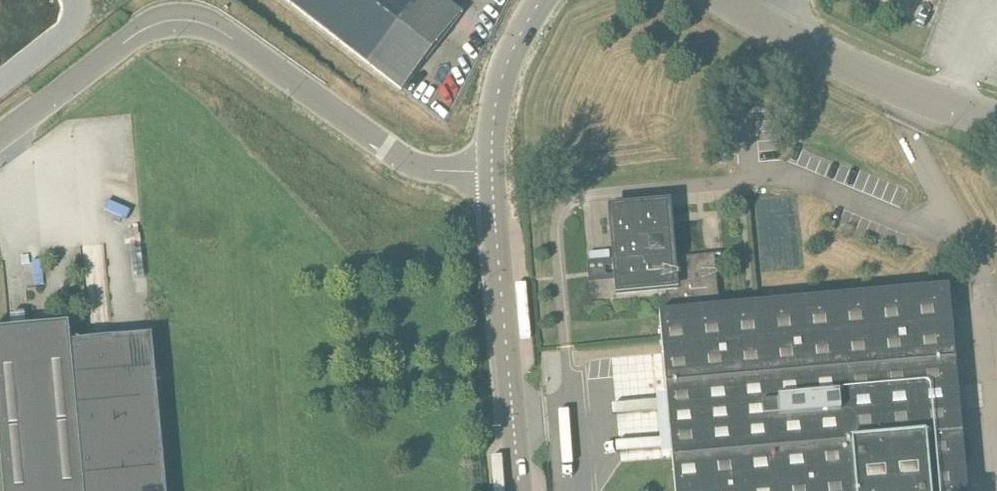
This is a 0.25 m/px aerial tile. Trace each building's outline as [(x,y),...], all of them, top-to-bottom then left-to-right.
[(371,66),(387,79),(402,91),(462,14),(446,3),(443,0),(285,0),(371,66)] [(617,259),(671,254),(668,221),(667,206),(612,210),(617,259)] [(940,289),(720,309),(714,255),(671,259),(671,254),(617,259),(612,260),(614,281),(618,281),(619,292),(666,288),(668,313),(658,315),(661,340),(662,353),(672,458),(675,490),(966,490),(960,410),(950,313),(949,288),(953,288),(951,271),(939,273),(940,289)] [(604,260),(587,262),(588,273),(605,271),(604,260)] [(69,325),(0,331),(0,448),(4,490),(167,490),(152,336),(71,344),(69,325)]
